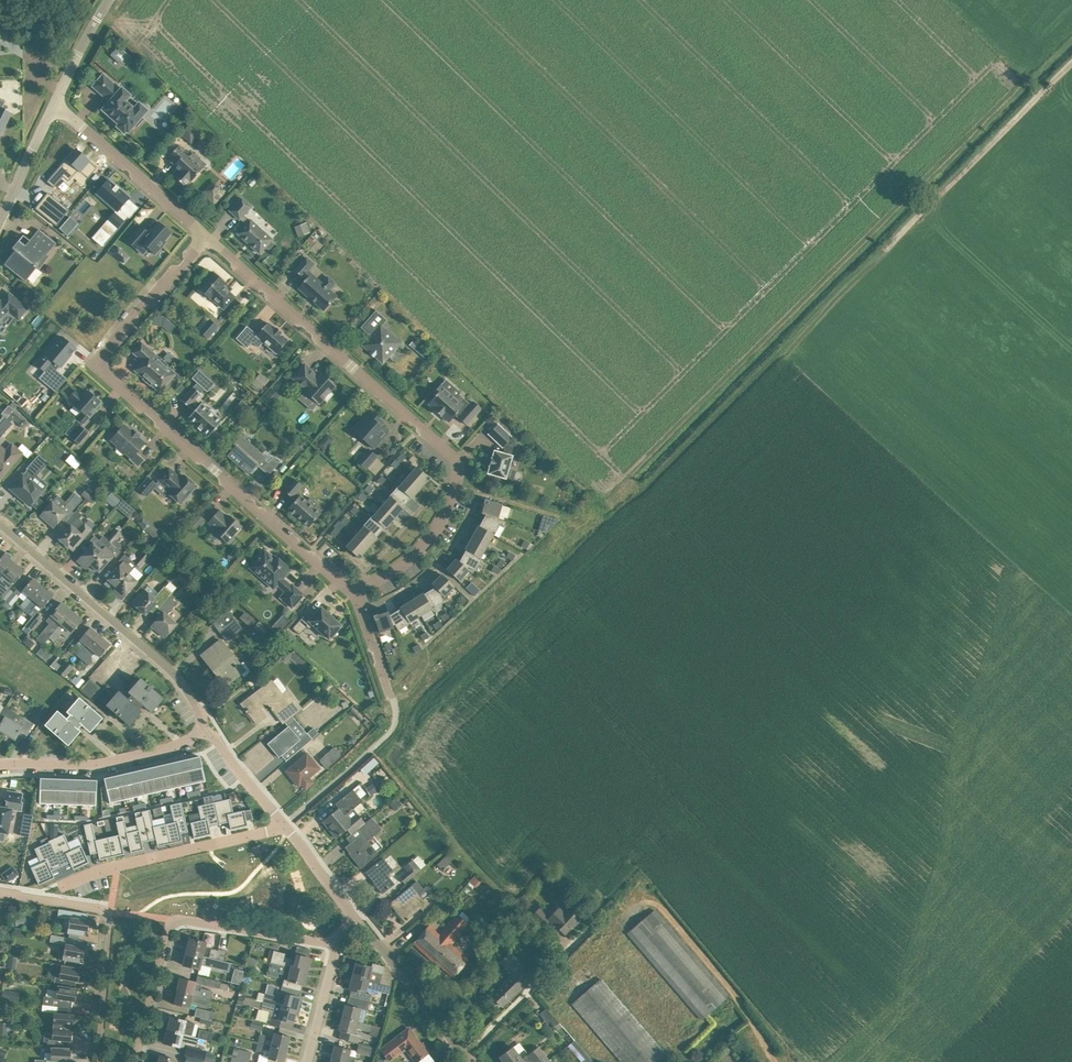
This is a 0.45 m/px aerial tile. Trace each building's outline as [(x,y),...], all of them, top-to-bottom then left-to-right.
[(121,49),(113,58),(117,61),(120,58),(121,58),(122,56),(121,56),(124,52),(121,49)] [(117,127),(124,134),(126,131),(128,133),(148,110),(139,103),(134,109),(125,101),(130,95),(122,88),(120,89),(103,74),(93,86),(110,101),(102,110),(119,125),(117,127)] [(11,112),(2,108),(5,103),(0,101),(0,136),(11,112)] [(196,128),(194,129),(189,124),(180,134),(190,144),(191,143),(193,145),(202,133),(196,128)] [(206,165),(200,159),(192,152),(190,155),(179,145),(169,157),(176,163),(174,166),(180,171),(174,177),(185,187),(191,181),(192,181),(206,165)] [(76,149),(47,181),(54,187),(63,177),(69,181),(79,170),(88,178),(97,168),(76,149)] [(109,180),(96,194),(115,211),(116,211),(108,220),(117,228),(124,220),(127,217),(132,211),(124,203),(128,199),(130,197),(120,188),(119,189),(115,186),(116,185),(109,179),(109,180)] [(212,182),(202,194),(214,204),(224,192),(212,182)] [(69,210),(47,192),(35,208),(56,226),(69,210)] [(267,249),(270,249),(273,245),(273,243),(271,241),(272,239),(250,219),(250,220),(244,215),(251,207),(241,198),(230,211),(239,220),(240,219),(246,224),(237,234),(259,254),(265,247),(267,249)] [(307,223),(295,226),(297,235),(309,232),(307,223)] [(142,226),(128,241),(136,248),(143,255),(149,249),(155,254),(166,242),(164,241),(171,233),(164,227),(162,229),(157,224),(152,230),(151,229),(148,232),(142,226)] [(16,251),(4,265),(25,282),(36,268),(39,270),(45,262),(50,256),(47,254),(56,243),(39,229),(25,246),(19,240),(13,249),(16,251)] [(115,244),(109,251),(115,257),(122,250),(115,244)] [(307,256),(295,270),(303,276),(306,279),(298,288),(323,311),(337,296),(308,270),(314,263),(307,256)] [(213,272),(198,289),(210,300),(212,298),(224,309),(234,296),(222,286),(226,282),(213,272)] [(11,295),(4,304),(0,301),(0,320),(7,311),(13,316),(16,311),(22,315),(28,308),(11,295)] [(362,327),(371,335),(362,345),(370,352),(369,354),(373,357),(374,356),(382,363),(388,357),(389,358),(395,351),(394,350),(400,343),(380,326),(385,321),(376,312),(362,327)] [(162,325),(169,331),(175,325),(164,316),(162,325)] [(207,328),(203,325),(198,331),(208,339),(219,327),(213,322),(207,328)] [(256,335),(253,332),(242,343),(247,348),(252,342),(258,347),(263,342),(276,353),(288,340),(281,334),(282,333),(276,327),(275,329),(268,322),(256,335)] [(44,372),(39,378),(56,392),(67,378),(57,370),(60,367),(72,354),(72,353),(74,351),(75,351),(75,350),(76,349),(62,336),(54,346),(53,345),(45,354),(53,361),(44,372)] [(133,353),(143,361),(135,370),(160,392),(176,374),(167,367),(169,365),(160,358),(159,359),(151,353),(152,352),(142,343),(133,353)] [(305,364),(293,378),(306,389),(304,391),(305,391),(299,398),(312,410),(318,403),(319,404),(324,398),(327,401),(333,394),(330,391),(335,385),(321,373),(318,376),(305,364)] [(193,387),(181,400),(189,407),(194,411),(188,418),(195,424),(194,426),(200,431),(201,430),(209,436),(212,432),(213,433),(219,426),(218,425),(222,421),(214,414),(215,413),(215,411),(214,410),(212,409),(210,409),(209,410),(201,403),(196,399),(200,393),(204,389),(207,392),(214,384),(198,370),(191,378),(197,383),(193,387)] [(260,390),(268,380),(259,373),(251,383),(260,390)] [(3,390),(21,406),(29,397),(11,382),(3,390)] [(461,402),(441,385),(433,394),(435,396),(428,404),(436,410),(435,411),(441,416),(441,415),(449,422),(456,414),(459,417),(467,425),(481,409),(473,401),(470,404),(464,399),(461,402)] [(74,404),(74,405),(83,414),(78,419),(84,424),(95,411),(94,410),(101,402),(94,396),(94,394),(91,391),(89,391),(87,390),(83,395),(76,389),(68,398),(74,404)] [(45,393),(41,398),(45,402),(49,397),(45,393)] [(8,405),(1,414),(6,418),(16,407),(17,406),(12,402),(9,406),(8,405)] [(6,418),(11,422),(13,419),(18,423),(19,427),(23,428),(26,424),(25,420),(26,419),(18,412),(17,411),(19,409),(16,407),(6,418)] [(383,423),(378,418),(369,410),(352,429),(360,437),(374,448),(388,433),(380,426),(383,423)] [(1,436),(12,423),(11,422),(6,418),(0,425),(0,435),(1,436)] [(490,466),(488,473),(506,479),(506,478),(514,480),(516,471),(509,468),(512,456),(510,455),(513,444),(509,440),(512,437),(498,424),(488,434),(502,447),(503,447),(504,448),(503,453),(494,450),(492,458),(491,458),(489,466),(490,466)] [(124,425),(111,440),(118,446),(116,447),(124,454),(125,452),(131,458),(130,459),(138,466),(144,460),(136,453),(145,443),(138,437),(139,436),(132,430),(131,431),(124,425)] [(71,438),(79,444),(89,433),(81,426),(71,438)] [(265,458),(241,436),(234,444),(236,446),(228,455),(249,474),(257,465),(268,475),(279,463),(273,457),(268,462),(265,459),(265,458)] [(37,449),(40,452),(46,447),(44,445),(46,442),(45,441),(37,449)] [(22,454),(27,458),(32,453),(22,444),(18,448),(12,442),(5,450),(0,445),(0,479),(22,454)] [(357,461),(366,468),(376,457),(368,449),(357,461)] [(397,459),(401,462),(406,457),(402,453),(397,459)] [(16,480),(9,489),(17,495),(18,493),(24,498),(31,505),(38,497),(43,491),(41,489),(31,481),(35,476),(36,477),(48,463),(38,454),(26,468),(27,470),(24,474),(22,473),(16,480)] [(75,468),(81,462),(71,454),(65,460),(75,468)] [(395,459),(390,465),(395,469),(396,468),(400,463),(395,459)] [(407,477),(421,488),(430,478),(416,467),(407,477)] [(158,480),(170,490),(168,493),(181,504),(183,502),(184,503),(190,496),(188,495),(196,486),(184,475),(181,478),(169,468),(158,480)] [(377,480),(381,484),(386,479),(382,475),(377,480)] [(148,477),(138,489),(146,496),(157,485),(148,477)] [(398,487),(411,498),(412,499),(421,488),(407,477),(398,487)] [(295,478),(284,491),(292,498),(292,497),(296,500),(288,509),(309,527),(321,513),(314,508),(317,504),(310,497),(307,501),(300,495),(300,496),(296,493),(303,486),(295,478)] [(364,490),(369,493),(374,488),(369,484),(364,490)] [(391,496),(403,507),(411,498),(398,487),(390,496),(391,496)] [(81,494),(86,499),(91,494),(86,489),(81,494)] [(111,492),(105,499),(110,504),(116,496),(111,492)] [(358,497),(362,501),(367,496),(362,492),(358,497)] [(47,507),(40,516),(54,528),(61,519),(65,515),(67,517),(72,511),(82,500),(76,494),(67,504),(58,496),(52,502),(47,507)] [(86,499),(92,504),(96,498),(91,494),(86,499)] [(382,507),(395,518),(404,508),(403,507),(391,496),(382,507)] [(123,500),(116,507),(123,513),(130,506),(123,500)] [(485,515),(495,518),(498,518),(502,505),(485,500),(481,513),(485,515)] [(350,511),(355,515),(359,509),(355,505),(350,511)] [(373,517),(385,528),(385,529),(395,518),(382,507),(373,517)] [(215,529),(214,531),(229,544),(235,536),(234,535),(242,526),(234,519),(232,521),(220,510),(208,523),(215,529)] [(188,524),(195,530),(205,519),(198,514),(188,524)] [(542,514),(538,529),(551,533),(555,518),(542,514)] [(479,526),(493,534),(493,535),(494,536),(501,523),(495,520),(495,518),(485,515),(479,526)] [(341,522),(345,525),(350,520),(346,516),(341,522)] [(365,526),(377,537),(385,528),(373,517),(372,516),(364,526),(365,526)] [(84,524),(77,518),(75,521),(59,539),(73,551),(84,537),(86,539),(93,531),(92,530),(84,523),(84,524)] [(163,534),(150,523),(144,529),(157,541),(163,534)] [(471,538),(487,546),(493,535),(493,534),(479,526),(478,525),(471,538)] [(365,526),(356,537),(368,548),(377,538),(377,537),(365,526)] [(331,533),(335,537),(340,531),(335,528),(331,533)] [(112,534),(117,539),(121,534),(116,529),(112,534)] [(107,540),(110,542),(112,544),(116,540),(117,539),(112,534),(107,540)] [(97,547),(99,545),(99,540),(94,536),(88,543),(91,545),(77,561),(86,569),(90,564),(101,552),(97,547)] [(368,548),(356,537),(346,547),(359,558),(368,548)] [(466,550),(480,558),(481,557),(487,546),(471,538),(465,550),(466,550)] [(110,542),(101,552),(90,564),(99,572),(113,556),(116,558),(120,554),(119,551),(121,549),(121,544),(116,540),(112,544),(110,542)] [(280,597),(292,608),(303,594),(292,584),(291,585),(282,578),(290,569),(275,556),(273,558),(265,550),(252,565),(266,578),(264,580),(274,588),(277,584),(285,592),(280,597)] [(466,550),(459,561),(467,568),(468,567),(475,570),(481,558),(481,557),(480,558),(466,550)] [(139,558),(144,563),(148,557),(143,553),(139,558)] [(0,559),(0,580),(15,563),(11,559),(11,556),(8,554),(6,554),(5,554),(4,554),(0,559)] [(108,580),(105,584),(113,591),(129,574),(133,569),(127,565),(129,559),(125,554),(116,564),(119,567),(107,579),(108,580)] [(136,565),(139,568),(144,563),(139,558),(134,563),(136,565)] [(469,570),(467,568),(459,561),(456,559),(446,569),(460,581),(469,570)] [(3,606),(14,593),(9,589),(14,583),(15,584),(25,571),(15,563),(0,580),(0,597),(5,601),(2,605),(3,606)] [(500,569),(494,565),(491,571),(497,574),(500,569)] [(177,577),(182,582),(187,576),(182,572),(177,577)] [(129,574),(113,591),(112,591),(122,600),(137,582),(129,574)] [(432,584),(435,587),(442,595),(444,597),(454,587),(442,574),(432,584)] [(182,582),(187,586),(192,580),(187,576),(182,582)] [(24,601),(19,607),(23,610),(43,587),(33,578),(23,590),(28,595),(24,601)] [(466,588),(475,596),(480,590),(479,589),(471,582),(466,588)] [(157,601),(161,605),(173,592),(164,586),(158,593),(149,584),(144,589),(132,603),(146,615),(157,601)] [(47,590),(43,587),(23,610),(28,614),(33,609),(36,612),(38,613),(43,607),(43,608),(53,596),(53,595),(54,595),(53,592),(50,590),(48,590),(47,590)] [(424,594),(423,594),(432,608),(431,609),(432,610),(444,602),(440,596),(442,595),(435,587),(424,594)] [(14,593),(3,606),(7,610),(11,605),(11,606),(19,597),(14,593)] [(411,600),(421,615),(431,609),(432,608),(423,594),(424,594),(423,593),(411,600)] [(458,599),(463,604),(467,600),(462,596),(458,599)] [(177,603),(170,597),(148,624),(165,638),(177,624),(167,615),(177,603)] [(400,609),(401,608),(409,622),(410,622),(421,615),(411,600),(400,608),(400,609)] [(52,634),(72,612),(61,603),(46,621),(49,624),(36,639),(43,645),(52,634)] [(341,625),(321,608),(309,621),(303,617),(293,628),(300,634),(307,626),(310,628),(312,625),(328,640),(341,625)] [(401,608),(400,609),(389,615),(393,625),(395,625),(398,631),(410,623),(410,622),(409,622),(401,608)] [(213,623),(227,640),(239,631),(232,622),(235,620),(228,611),(213,623)] [(393,628),(393,625),(389,615),(388,611),(374,616),(380,633),(393,628)] [(22,630),(28,634),(42,617),(38,613),(36,612),(22,630)] [(68,636),(82,620),(72,612),(52,634),(49,638),(55,643),(64,633),(68,636)] [(269,630),(259,621),(252,628),(262,637),(269,630)] [(90,627),(79,640),(85,645),(81,650),(86,653),(100,636),(90,627)] [(81,658),(88,664),(92,659),(90,657),(94,652),(100,657),(111,645),(100,636),(81,658)] [(221,640),(205,652),(217,667),(213,670),(226,685),(242,672),(244,676),(251,670),(243,661),(237,666),(230,657),(233,655),(221,640)] [(291,648),(281,656),(286,662),(290,659),(291,658),(305,669),(310,664),(291,648)] [(61,666),(55,661),(51,665),(65,677),(73,667),(66,661),(61,666)] [(77,677),(73,683),(76,685),(80,689),(86,682),(78,676),(77,677)] [(80,690),(93,701),(97,697),(102,690),(90,679),(80,690)] [(156,703),(158,704),(163,699),(141,679),(136,685),(138,686),(131,694),(132,695),(143,704),(149,710),(156,703)] [(282,695),(272,681),(254,694),(245,701),(250,707),(245,711),(246,712),(247,711),(256,723),(266,716),(260,709),(268,703),(272,708),(271,709),(272,710),(273,710),(283,723),(302,709),(288,691),(282,695)] [(97,697),(107,705),(112,700),(114,701),(117,698),(104,687),(102,690),(97,697)] [(117,698),(114,701),(112,700),(107,705),(127,723),(134,716),(136,717),(141,712),(138,709),(143,704),(132,695),(128,700),(121,694),(117,698)] [(102,718),(93,711),(79,699),(74,704),(76,706),(70,713),(72,715),(67,720),(60,713),(53,721),(51,719),(46,725),(66,743),(73,735),(75,737),(80,731),(77,729),(81,724),(88,730),(95,722),(97,724),(102,718)] [(31,716),(39,722),(48,709),(39,703),(31,716)] [(0,724),(0,725),(1,725),(0,727),(0,730),(15,739),(18,733),(25,738),(33,724),(6,708),(0,717),(0,724)] [(267,744),(279,757),(293,745),(298,751),(312,739),(301,726),(294,732),(289,726),(267,744)] [(319,760),(327,768),(341,756),(334,747),(319,760)] [(320,768),(307,753),(295,763),(298,766),(295,768),(295,767),(288,773),(299,786),(301,784),(305,789),(313,783),(309,778),(320,768)] [(191,784),(205,781),(199,756),(185,759),(191,784)] [(360,768),(364,773),(378,763),(374,757),(360,768)] [(178,787),(191,784),(185,759),(172,762),(178,787)] [(164,790),(178,787),(172,762),(158,765),(164,790)] [(145,769),(151,793),(164,790),(158,765),(145,769)] [(131,772),(137,797),(151,793),(145,769),(131,772)] [(123,800),(137,797),(131,772),(118,775),(123,800)] [(104,778),(109,803),(123,800),(118,775),(104,778)] [(40,778),(39,804),(54,804),(54,778),(40,778)] [(54,778),(54,804),(67,805),(68,779),(54,778)] [(81,805),(82,779),(68,779),(67,805),(81,805)] [(96,780),(82,779),(81,805),(96,806),(96,780)] [(375,782),(368,786),(373,794),(380,789),(375,782)] [(358,828),(365,823),(353,809),(363,801),(353,790),(335,804),(339,809),(323,821),(329,828),(328,829),(336,838),(347,829),(351,834),(358,828)] [(8,833),(12,810),(17,811),(19,802),(21,803),(22,794),(8,791),(6,800),(7,800),(6,808),(0,807),(0,832),(8,833)] [(201,820),(190,822),(194,838),(211,834),(209,826),(219,824),(214,802),(212,795),(203,797),(205,804),(198,806),(201,820)] [(230,798),(214,802),(219,824),(229,822),(231,829),(248,825),(246,820),(253,819),(251,809),(244,811),(244,810),(233,812),(230,798)] [(174,822),(165,824),(170,843),(182,841),(180,833),(188,831),(181,802),(170,805),(174,822)] [(161,807),(153,809),(154,816),(163,814),(161,807)] [(150,814),(143,815),(149,840),(156,839),(158,846),(170,843),(165,824),(154,826),(151,814),(150,814)] [(127,833),(130,845),(129,845),(131,852),(144,849),(142,842),(149,840),(143,815),(137,817),(135,817),(138,830),(127,833)] [(365,823),(358,828),(362,833),(345,847),(349,852),(350,852),(352,853),(350,855),(361,868),(378,854),(368,841),(381,830),(371,818),(365,823)] [(119,834),(107,837),(112,857),(124,854),(123,846),(129,845),(130,845),(127,833),(124,820),(117,821),(116,822),(119,834)] [(92,823),(84,825),(90,854),(98,852),(100,860),(112,857),(107,837),(96,840),(92,823)] [(50,840),(58,836),(58,825),(50,825),(50,840)] [(64,834),(49,841),(61,866),(70,862),(73,869),(89,862),(81,846),(71,850),(64,834)] [(41,863),(31,867),(39,885),(55,878),(51,871),(61,866),(49,841),(49,842),(42,845),(34,848),(41,863)] [(437,865),(442,870),(450,863),(445,857),(437,865)] [(366,872),(375,883),(376,883),(378,885),(376,886),(382,894),(394,884),(387,875),(393,870),(383,858),(366,872)] [(400,878),(404,883),(421,870),(412,860),(404,866),(408,871),(400,878)] [(6,881),(18,874),(12,866),(1,873),(6,881)] [(474,876),(469,882),(474,886),(476,888),(481,882),(474,876)] [(438,903),(430,894),(423,900),(418,893),(423,889),(417,881),(390,903),(405,921),(406,919),(407,920),(409,919),(408,918),(421,907),(425,913),(438,903)] [(554,924),(564,934),(573,925),(574,926),(578,922),(577,921),(579,918),(570,909),(571,908),(563,901),(557,907),(558,908),(548,918),(554,924)] [(501,909),(506,914),(511,909),(506,904),(504,905),(503,904),(499,907),(501,908),(501,909)] [(530,916),(543,928),(549,922),(544,917),(546,915),(539,908),(530,916)] [(86,920),(87,913),(59,909),(58,917),(70,919),(68,928),(64,927),(63,933),(89,937),(88,933),(87,933),(89,920),(86,920)] [(728,998),(661,918),(654,910),(627,933),(701,1020),(728,998)] [(435,961),(453,977),(468,960),(451,944),(469,925),(457,914),(438,934),(429,926),(413,943),(433,961),(435,961)] [(50,942),(65,944),(64,952),(60,952),(58,959),(84,964),(83,961),(83,960),(85,947),(82,947),(83,940),(51,934),(50,942)] [(538,942),(531,934),(526,939),(533,946),(538,942)] [(190,939),(187,952),(203,956),(206,943),(190,939)] [(217,950),(211,949),(209,957),(224,961),(227,950),(218,948),(217,950)] [(274,950),(271,962),(307,972),(310,958),(308,958),(310,950),(304,948),(301,956),(295,954),(293,960),(285,958),(286,953),(274,950)] [(187,952),(183,965),(200,969),(201,965),(218,969),(218,968),(223,969),(229,971),(231,963),(225,961),(224,961),(209,957),(203,956),(187,952)] [(517,966),(506,955),(499,963),(509,973),(517,966)] [(246,966),(255,968),(257,959),(248,957),(246,966)] [(282,986),(298,990),(300,984),(304,985),(307,972),(271,962),(267,975),(277,978),(278,974),(283,975),(283,974),(288,975),(287,980),(284,979),(282,986)] [(352,976),(380,983),(382,974),(371,971),(372,967),(356,963),(352,976)] [(54,985),(74,988),(75,987),(76,981),(79,982),(81,971),(83,969),(57,964),(54,981),(54,985)] [(234,968),(231,982),(240,983),(243,970),(234,968)] [(491,995),(502,1006),(523,986),(512,975),(491,995)] [(180,978),(177,991),(210,999),(213,991),(201,988),(200,991),(194,989),(196,983),(227,991),(229,985),(221,983),(221,982),(198,976),(196,982),(180,978)] [(351,997),(369,1002),(371,994),(365,993),(366,988),(391,994),(393,986),(380,983),(352,976),(349,989),(353,990),(351,997)] [(608,987),(600,979),(572,1003),(622,1061),(671,1061),(674,1059),(668,1053),(666,1055),(608,987)] [(43,1004),(71,1008),(72,1001),(75,1002),(77,991),(78,991),(79,988),(75,987),(74,988),(54,985),(53,990),(47,989),(46,996),(44,996),(43,1004)] [(260,1001),(263,1002),(297,1010),(300,997),(297,996),(298,990),(282,986),(280,993),(278,992),(277,996),(262,993),(260,1001)] [(177,991),(174,1004),(189,1008),(191,1003),(208,1008),(210,999),(177,991)] [(345,1004),(342,1017),(358,1021),(361,1009),(367,1010),(369,1002),(351,997),(350,1005),(345,1004)] [(247,998),(245,1004),(253,1006),(254,1000),(247,998)] [(297,1010),(263,1002),(261,1009),(271,1012),(268,1023),(269,1023),(269,1024),(289,1029),(290,1023),(293,1024),(297,1010)] [(49,1026),(74,1028),(74,1025),(73,1025),(74,1015),(71,1014),(71,1008),(43,1004),(43,1005),(58,1006),(57,1013),(54,1013),(53,1021),(49,1020),(49,1026)] [(547,1024),(555,1019),(547,1007),(540,1012),(547,1024)] [(201,1018),(212,1020),(214,1012),(196,1008),(194,1016),(201,1018)] [(0,1020),(13,1023),(14,1017),(9,1016),(10,1011),(2,1009),(0,1020)] [(170,1017),(167,1030),(192,1036),(195,1023),(170,1017)] [(342,1017),(339,1030),(341,1031),(339,1038),(357,1043),(359,1035),(354,1034),(356,1029),(369,1032),(369,1035),(379,1037),(379,1035),(380,1035),(382,1027),(358,1021),(342,1017)] [(250,1027),(261,1030),(263,1024),(252,1021),(250,1027)] [(44,1030),(43,1042),(47,1042),(47,1046),(55,1047),(68,1048),(68,1047),(69,1041),(72,1041),(72,1031),(73,1031),(74,1028),(49,1026),(48,1030),(44,1030)] [(198,1037),(198,1038),(211,1041),(213,1033),(200,1029),(198,1037)] [(390,1061),(406,1049),(416,1061),(428,1053),(427,1052),(429,1051),(423,1043),(421,1044),(416,1037),(414,1038),(407,1029),(381,1049),(390,1061)] [(167,1030),(164,1043),(179,1047),(181,1041),(196,1045),(198,1038),(198,1037),(192,1036),(167,1030)] [(260,1034),(258,1042),(287,1049),(290,1036),(274,1032),(272,1041),(266,1039),(267,1036),(260,1034)] [(567,1047),(581,1061),(593,1061),(594,1061),(575,1040),(567,1047)] [(256,1050),(263,1052),(264,1050),(269,1051),(267,1058),(281,1061),(283,1061),(287,1049),(258,1042),(256,1050)] [(331,1058),(347,1061),(362,1061),(355,1059),(355,1058),(349,1056),(350,1049),(335,1045),(331,1058)] [(357,1052),(370,1056),(372,1049),(358,1045),(357,1052)] [(46,1061),(67,1061),(70,1061),(71,1051),(72,1051),(73,1048),(68,1047),(68,1048),(55,1047),(47,1046),(47,1052),(51,1052),(51,1060),(46,1059),(46,1061)] [(187,1056),(210,1061),(213,1061),(215,1054),(206,1052),(207,1051),(187,1046),(184,1055),(187,1056)] [(534,1061),(546,1061),(548,1060),(538,1047),(522,1059),(513,1047),(499,1057),(503,1061),(531,1061),(533,1061),(534,1061)] [(234,1048),(232,1056),(249,1060),(251,1052),(234,1048)]
